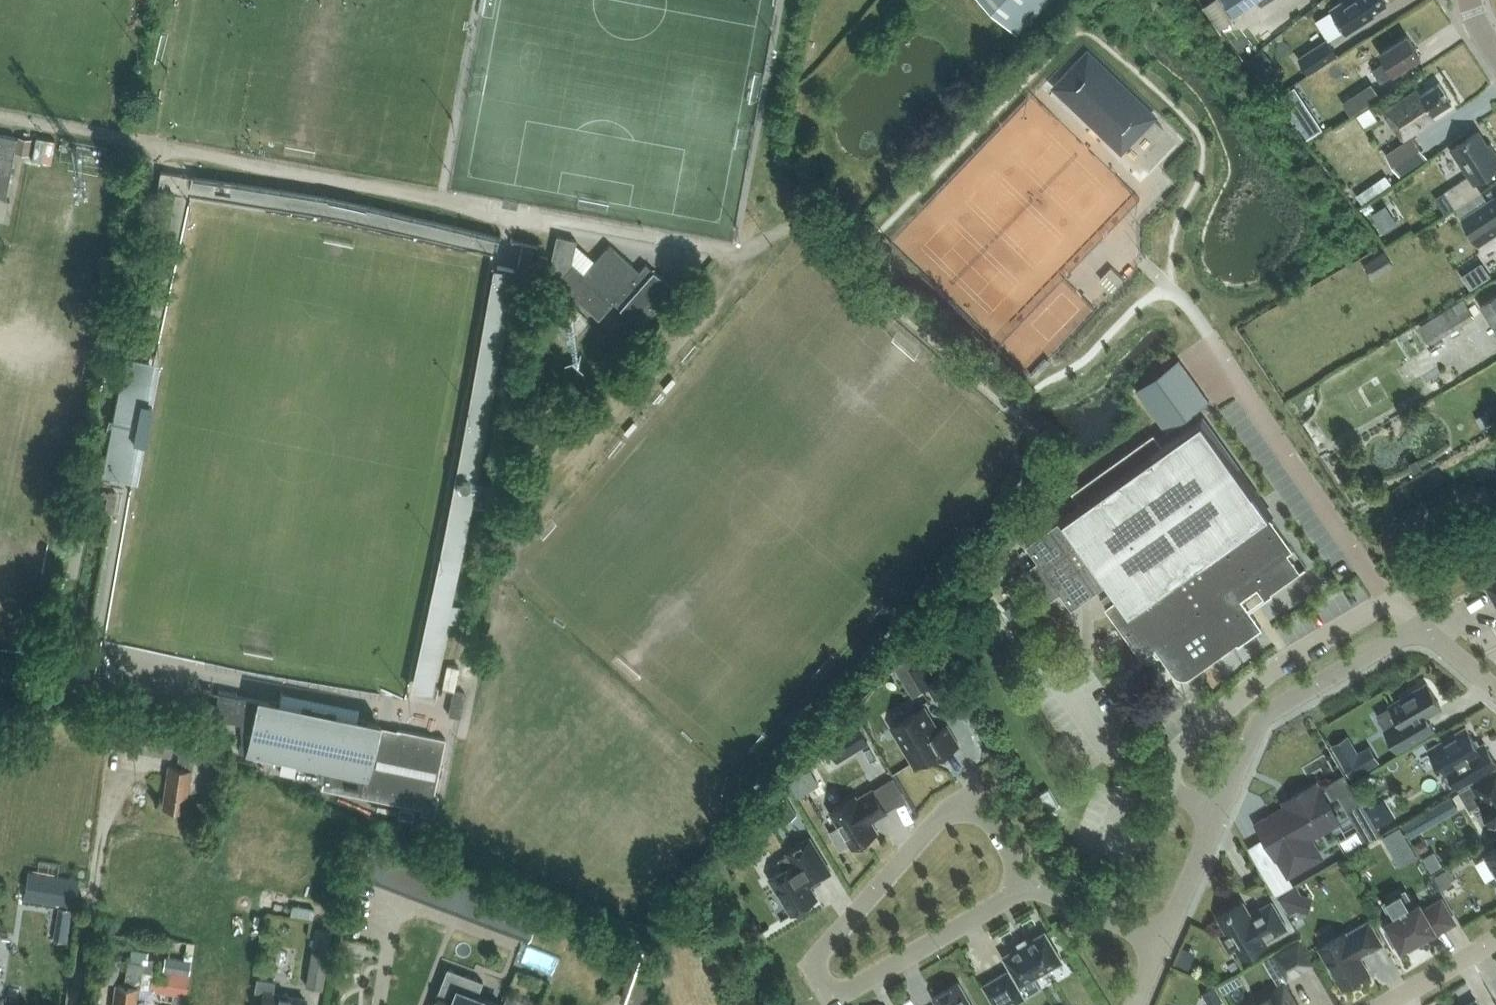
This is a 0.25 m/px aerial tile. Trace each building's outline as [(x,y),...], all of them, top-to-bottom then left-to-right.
[(1017,31),(1048,0),(985,0),(1017,31)] [(1235,16),(1259,0),(1224,0),(1235,16)] [(1374,12),(1388,3),(1386,0),(1344,0),(1332,8),(1348,32),(1376,15),(1374,12)] [(1408,34),(1381,51),(1387,60),(1373,69),(1380,79),(1394,70),(1395,72),(1422,55),(1408,34)] [(1298,57),(1309,73),(1338,54),(1327,38),(1298,57)] [(1255,73),(1269,64),(1260,51),(1246,60),(1255,73)] [(1106,114),(1131,138),(1152,116),(1089,55),(1059,86),(1098,122),(1106,114)] [(1418,89),(1385,111),(1403,138),(1436,117),(1434,114),(1452,101),(1440,82),(1421,95),(1418,89)] [(1364,85),(1342,99),(1343,101),(1350,111),(1372,97),(1364,85)] [(1286,109),(1299,100),(1292,88),(1278,97),(1286,109)] [(1470,174),(1445,191),(1457,208),(1482,191),(1482,190),(1478,193),(1471,184),(1495,167),(1495,152),(1495,151),(1493,152),(1479,131),(1453,148),(1470,174)] [(10,199),(6,197),(18,137),(0,134),(0,195),(10,200),(10,199)] [(16,152),(30,154),(32,138),(18,136),(16,152)] [(40,161),(45,137),(36,136),(32,159),(40,161)] [(1386,153),(1401,175),(1426,158),(1412,136),(1386,153)] [(1384,175),(1358,193),(1363,200),(1389,182),(1384,175)] [(192,177),(189,196),(369,221),(370,215),(363,214),(364,206),(343,203),(344,198),(192,177)] [(1482,191),(1457,208),(1456,208),(1477,241),(1495,228),(1495,200),(1486,206),(1478,194),(1483,192),(1482,191)] [(1384,227),(1396,220),(1387,204),(1375,211),(1384,227)] [(385,215),(382,231),(532,259),(536,241),(374,210),(374,212),(385,215)] [(576,239),(557,235),(548,273),(598,318),(614,301),(640,325),(674,288),(645,263),(637,272),(631,266),(632,264),(609,244),(581,275),(571,265),(576,239)] [(1374,275),(1376,274),(1378,276),(1392,267),(1391,265),(1393,264),(1386,252),(1367,264),(1374,275)] [(488,264),(464,417),(488,421),(512,268),(488,264)] [(1481,304),(1495,328),(1495,295),(1481,304)] [(1433,342),(1475,316),(1463,297),(1421,324),(1433,342)] [(571,332),(557,319),(548,329),(563,341),(571,332)] [(99,468),(135,474),(153,353),(117,348),(99,468)] [(1167,431),(1210,400),(1179,358),(1137,388),(1167,431)] [(1476,417),(1482,427),(1493,421),(1487,411),(1476,417)] [(1064,519),(1120,597),(1107,606),(1106,607),(1142,658),(1156,648),(1173,671),(1177,675),(1182,677),(1188,677),(1193,675),(1239,642),(1235,635),(1249,625),(1253,632),(1262,626),(1243,599),(1259,588),(1265,597),(1307,568),(1306,567),(1301,570),(1289,553),(1294,549),(1268,513),(1269,513),(1203,420),(1165,447),(1155,433),(1073,491),(1083,505),(1064,519)] [(1418,459),(1410,463),(1413,469),(1414,471),(1422,467),(1421,464),(1418,459)] [(460,602),(453,601),(474,476),(448,471),(411,686),(433,690),(446,618),(457,620),(460,602)] [(1051,598),(1061,591),(1073,608),(1104,585),(1060,522),(1028,545),(1039,561),(1030,568),(1051,598)] [(1107,606),(1120,597),(1115,589),(1102,598),(1107,606)] [(1129,667),(1129,668),(1139,660),(1134,653),(1124,660),(1129,667)] [(942,674),(930,656),(915,666),(927,684),(942,674)] [(1121,670),(1114,660),(1106,665),(1114,676),(1121,670)] [(1426,715),(1442,707),(1428,682),(1391,703),(1400,719),(1386,728),(1398,750),(1434,729),(1426,715)] [(400,730),(396,750),(374,751),(379,724),(262,700),(219,691),(213,716),(242,722),(241,727),(243,727),(244,742),(240,742),(240,743),(239,750),(299,762),(296,775),(324,781),(323,786),(422,807),(421,812),(434,815),(438,794),(435,791),(446,738),(399,728),(398,730),(400,730)] [(924,706),(892,725),(915,764),(932,754),(935,759),(959,745),(947,725),(939,730),(924,706)] [(870,743),(857,722),(826,742),(839,762),(870,743)] [(172,756),(175,729),(138,724),(135,751),(172,756)] [(1430,748),(1440,765),(1439,766),(1441,770),(1442,769),(1445,774),(1450,771),(1459,786),(1495,765),(1495,762),(1485,743),(1478,747),(1466,727),(1430,748)] [(1370,745),(1358,752),(1342,761),(1352,778),(1379,762),(1370,745)] [(178,766),(170,765),(168,778),(163,806),(184,809),(187,789),(189,789),(194,757),(193,757),(194,748),(182,746),(181,755),(179,755),(178,766)] [(812,770),(792,781),(799,794),(819,783),(812,770)] [(1492,773),(1495,771),(1495,770),(1456,793),(1456,794),(1461,791),(1470,808),(1482,801),(1495,825),(1495,780),(1492,773)] [(1340,795),(1352,788),(1344,774),(1326,785),(1334,798),(1340,795)] [(1257,822),(1265,836),(1277,856),(1278,856),(1289,874),(1322,855),(1312,837),(1340,821),(1318,782),(1289,798),(1292,802),(1257,822)] [(840,826),(831,831),(841,848),(851,843),(853,846),(878,831),(872,820),(887,811),(874,789),(873,788),(858,798),(856,795),(831,811),(840,826)] [(1354,788),(1343,794),(1351,811),(1363,805),(1354,788)] [(1459,809),(1452,795),(1403,823),(1411,837),(1459,809)] [(1376,827),(1389,820),(1377,801),(1365,808),(1376,827)] [(1372,822),(1360,829),(1367,841),(1379,834),(1372,822)] [(1397,829),(1390,834),(1399,848),(1406,844),(1397,829)] [(778,859),(784,869),(771,877),(792,912),(817,897),(810,885),(832,871),(810,837),(788,851),(789,853),(778,859)] [(1485,854),(1495,872),(1495,848),(1485,854)] [(1276,895),(1289,887),(1274,860),(1260,868),(1276,895)] [(1451,879),(1455,877),(1449,866),(1435,874),(1443,888),(1453,882),(1451,879)] [(28,870),(23,898),(59,904),(75,906),(80,878),(28,870)] [(1310,913),(1315,896),(1301,892),(1297,885),(1279,895),(1289,914),(1297,909),(1310,913)] [(1406,888),(1383,902),(1391,916),(1393,920),(1389,922),(1392,926),(1388,928),(1396,943),(1400,941),(1403,945),(1407,943),(1409,947),(1422,939),(1419,935),(1432,928),(1435,932),(1454,920),(1442,899),(1424,910),(1420,904),(1416,906),(1414,902),(1406,888)] [(1251,914),(1243,901),(1219,915),(1228,931),(1221,935),(1231,951),(1237,947),(1243,956),(1267,943),(1266,940),(1287,927),(1272,901),(1251,914)] [(1358,953),(1364,950),(1366,951),(1369,951),(1383,943),(1370,920),(1347,933),(1347,932),(1321,947),(1332,967),(1331,971),(1336,979),(1340,980),(1343,985),(1368,970),(1358,953)] [(997,1004),(1009,1004),(1024,996),(1024,995),(1028,993),(1029,993),(1041,986),(1035,975),(1062,959),(1046,931),(1005,955),(1013,968),(1009,970),(985,984),(997,1004)] [(1276,954),(1289,977),(1313,963),(1300,940),(1276,954)] [(323,988),(329,951),(312,948),(306,985),(323,988)] [(164,968),(190,972),(191,959),(166,955),(164,968)] [(102,956),(98,979),(117,982),(121,959),(102,956)] [(136,956),(135,961),(128,960),(125,983),(117,982),(114,1004),(134,1004),(136,994),(139,994),(140,984),(151,984),(150,988),(187,995),(189,975),(157,969),(159,959),(136,956)] [(477,995),(483,980),(447,966),(432,1004),(504,1004),(477,995)] [(255,990),(264,992),(262,1004),(304,1004),(305,998),(273,992),(275,980),(257,977),(255,990)] [(959,981),(934,996),(939,1004),(973,1004),(959,981)] [(1284,984),(1248,1004),(1297,1004),(1284,984)]
